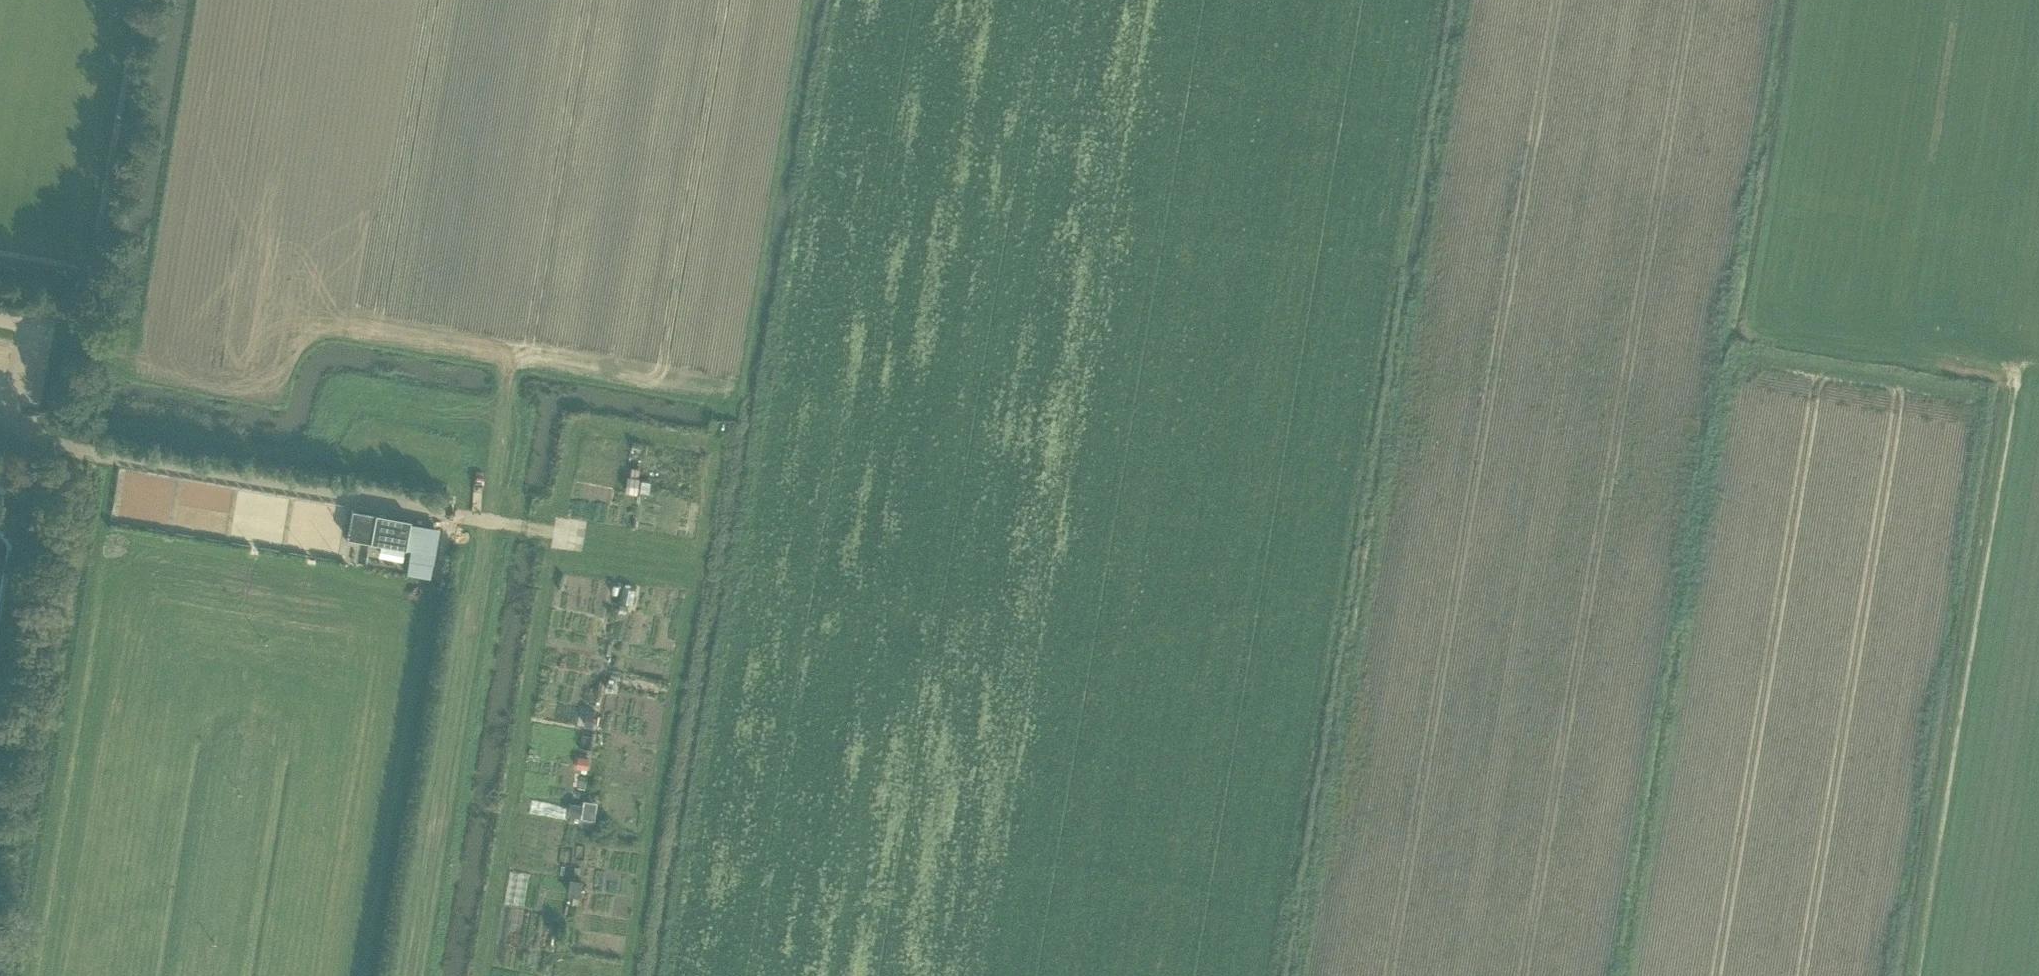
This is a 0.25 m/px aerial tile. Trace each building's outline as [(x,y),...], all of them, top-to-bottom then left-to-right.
[(407,548),(412,519),(354,508),(348,538),(407,548)] [(409,559),(407,573),(430,577),(433,563),(409,559)] [(613,656),(612,664),(619,665),(620,657),(613,656)] [(593,725),(595,711),(588,710),(585,724),(593,725)] [(580,756),(578,767),(588,769),(590,758),(580,756)] [(584,817),(593,819),(596,807),(591,800),(587,800),(584,817)] [(580,817),(582,805),(574,803),(572,815),(580,817)] [(571,893),(580,894),(583,880),(574,878),(571,893)] [(517,922),(533,922),(534,890),(518,889),(517,922)]
